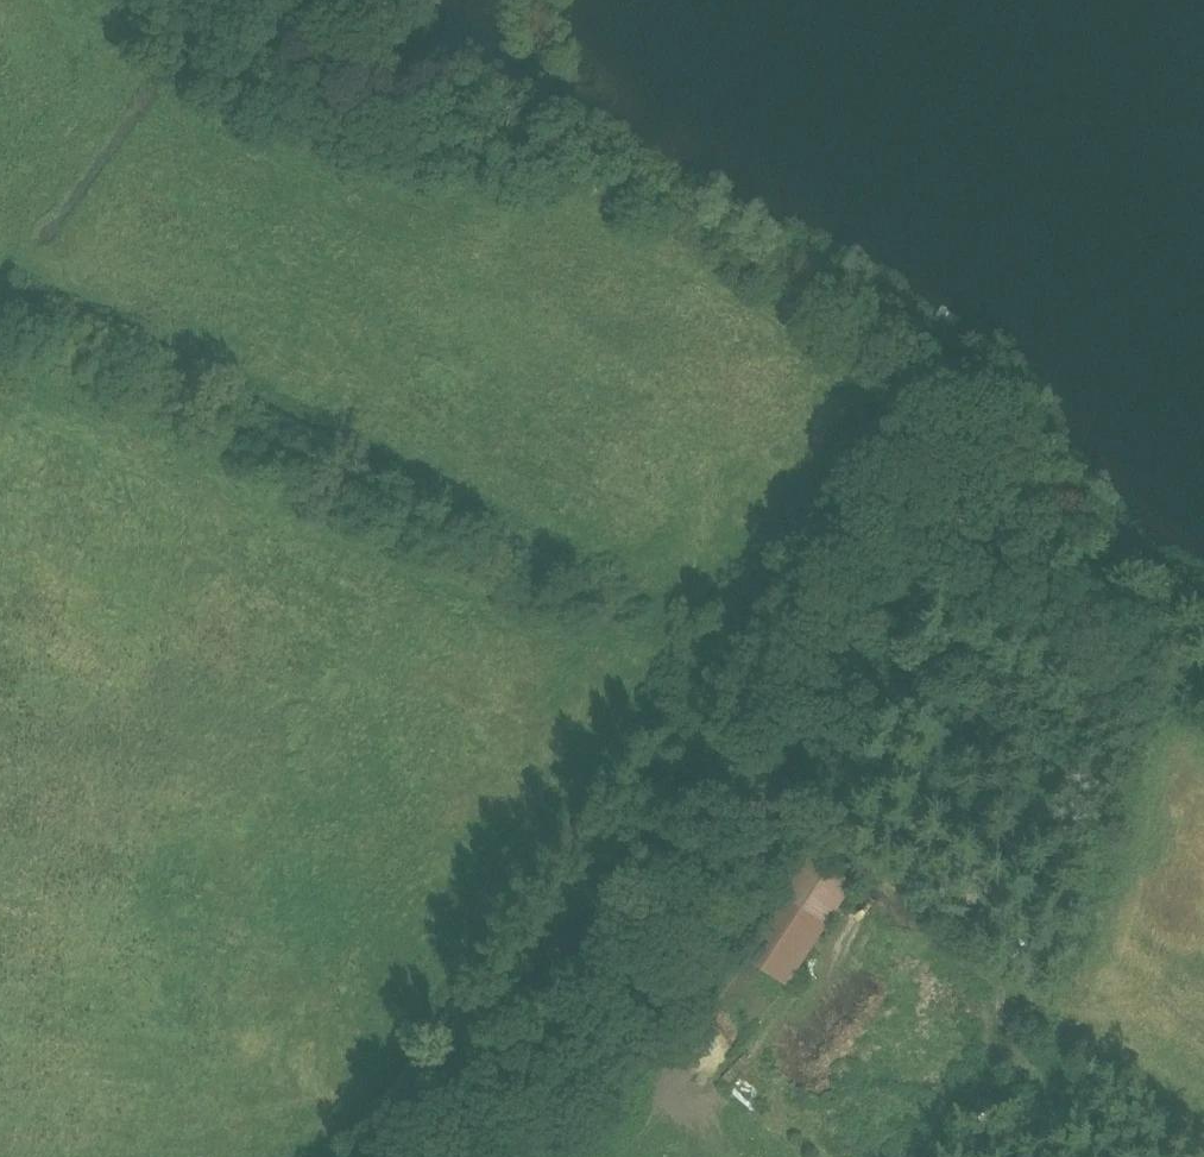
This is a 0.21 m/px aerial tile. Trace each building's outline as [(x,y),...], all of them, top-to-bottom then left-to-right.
[(859,893),(808,854),(736,949),(788,988),(859,893)]
